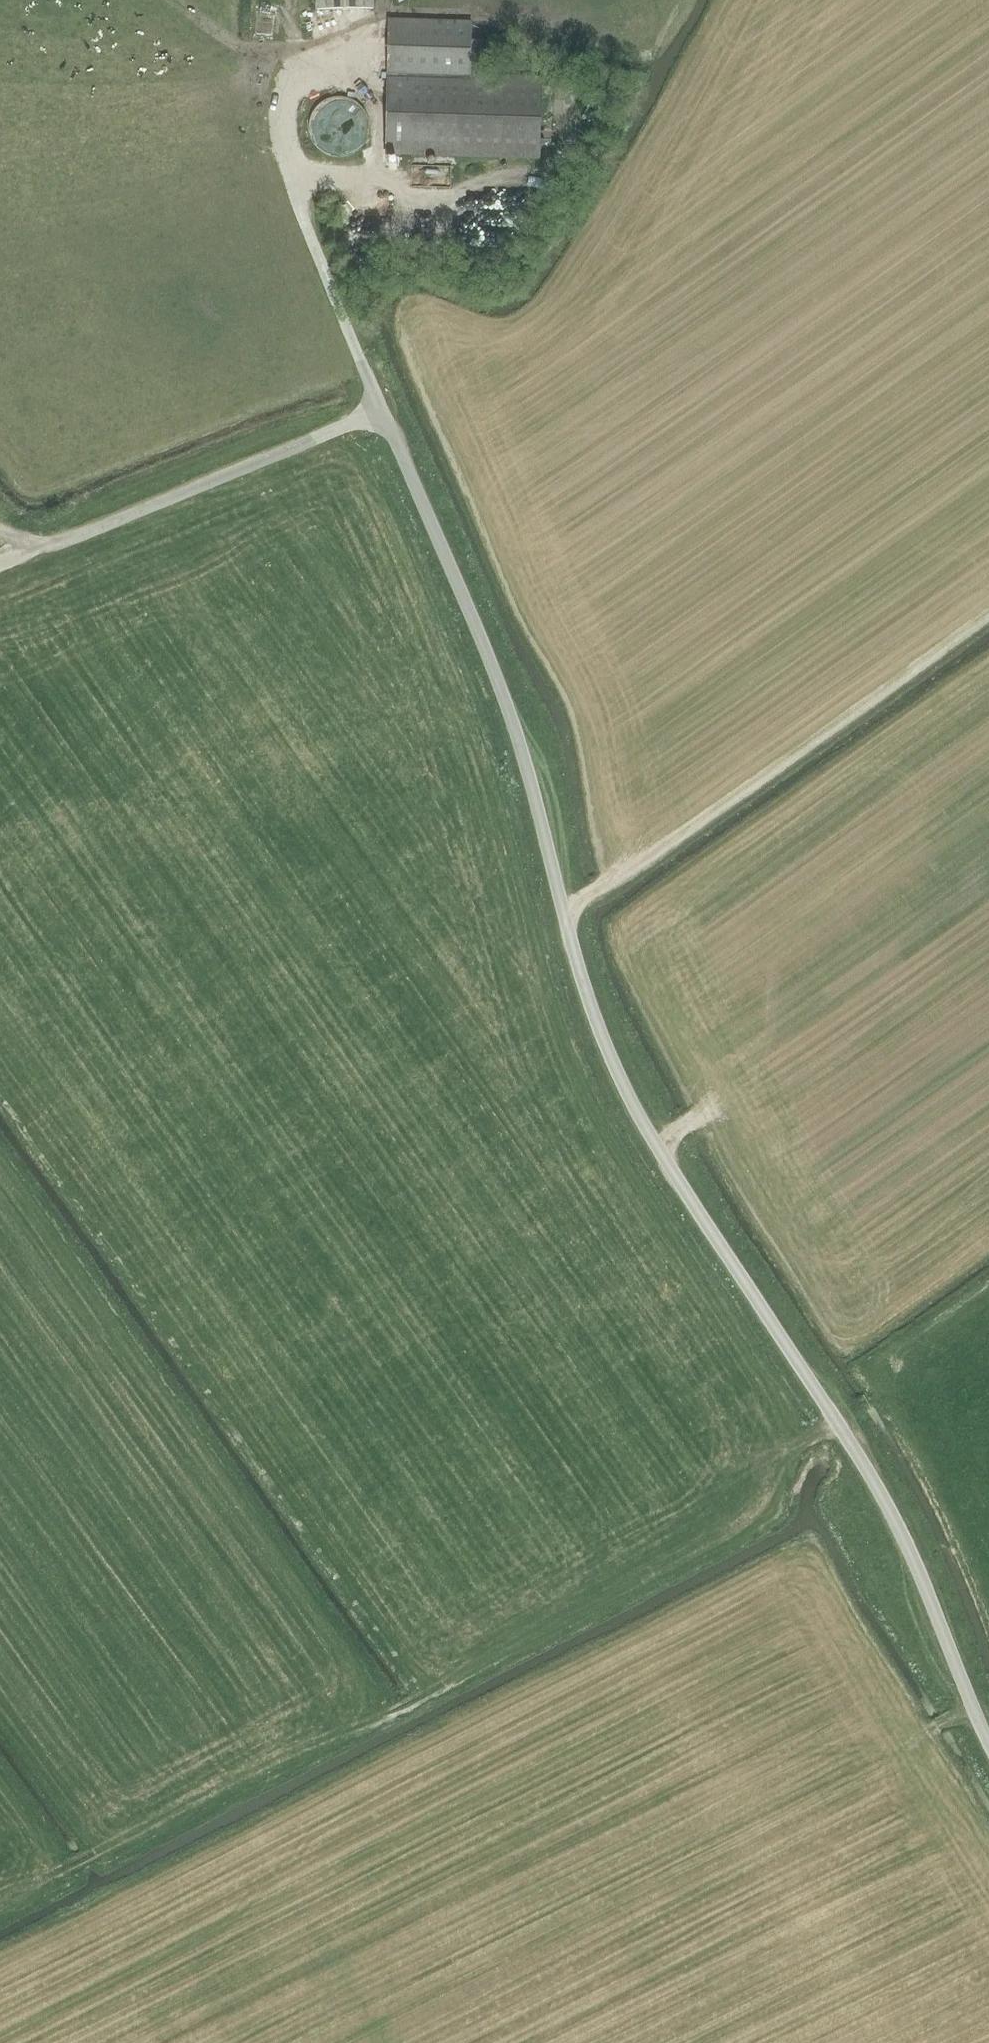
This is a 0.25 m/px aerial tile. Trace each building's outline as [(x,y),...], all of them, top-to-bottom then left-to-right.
[(317,9),(373,9),(372,0),(317,0),(317,9)] [(390,19),(389,72),(387,152),(540,157),(543,77),(482,75),(482,40),(471,39),(471,21),(390,19)] [(332,96),(327,97),(325,98),(323,100),(319,102),(317,103),(315,106),(313,108),(312,111),(310,115),(309,118),(309,121),(309,122),(309,124),(309,128),(309,130),(310,132),(310,135),(311,137),(313,142),(315,144),(317,147),(320,149),(322,150),(323,151),(327,153),(328,154),(330,154),(333,155),(334,155),(339,155),(343,155),(348,154),(349,154),(350,154),(353,153),(355,151),(358,150),(362,147),(363,145),(365,143),(366,141),(367,137),(368,134),(370,127),(370,124),(370,121),(369,119),(365,111),(364,109),(361,105),(357,102),(356,100),(354,99),(350,97),(343,95),(340,95),(336,95),(335,96),(332,96)]
